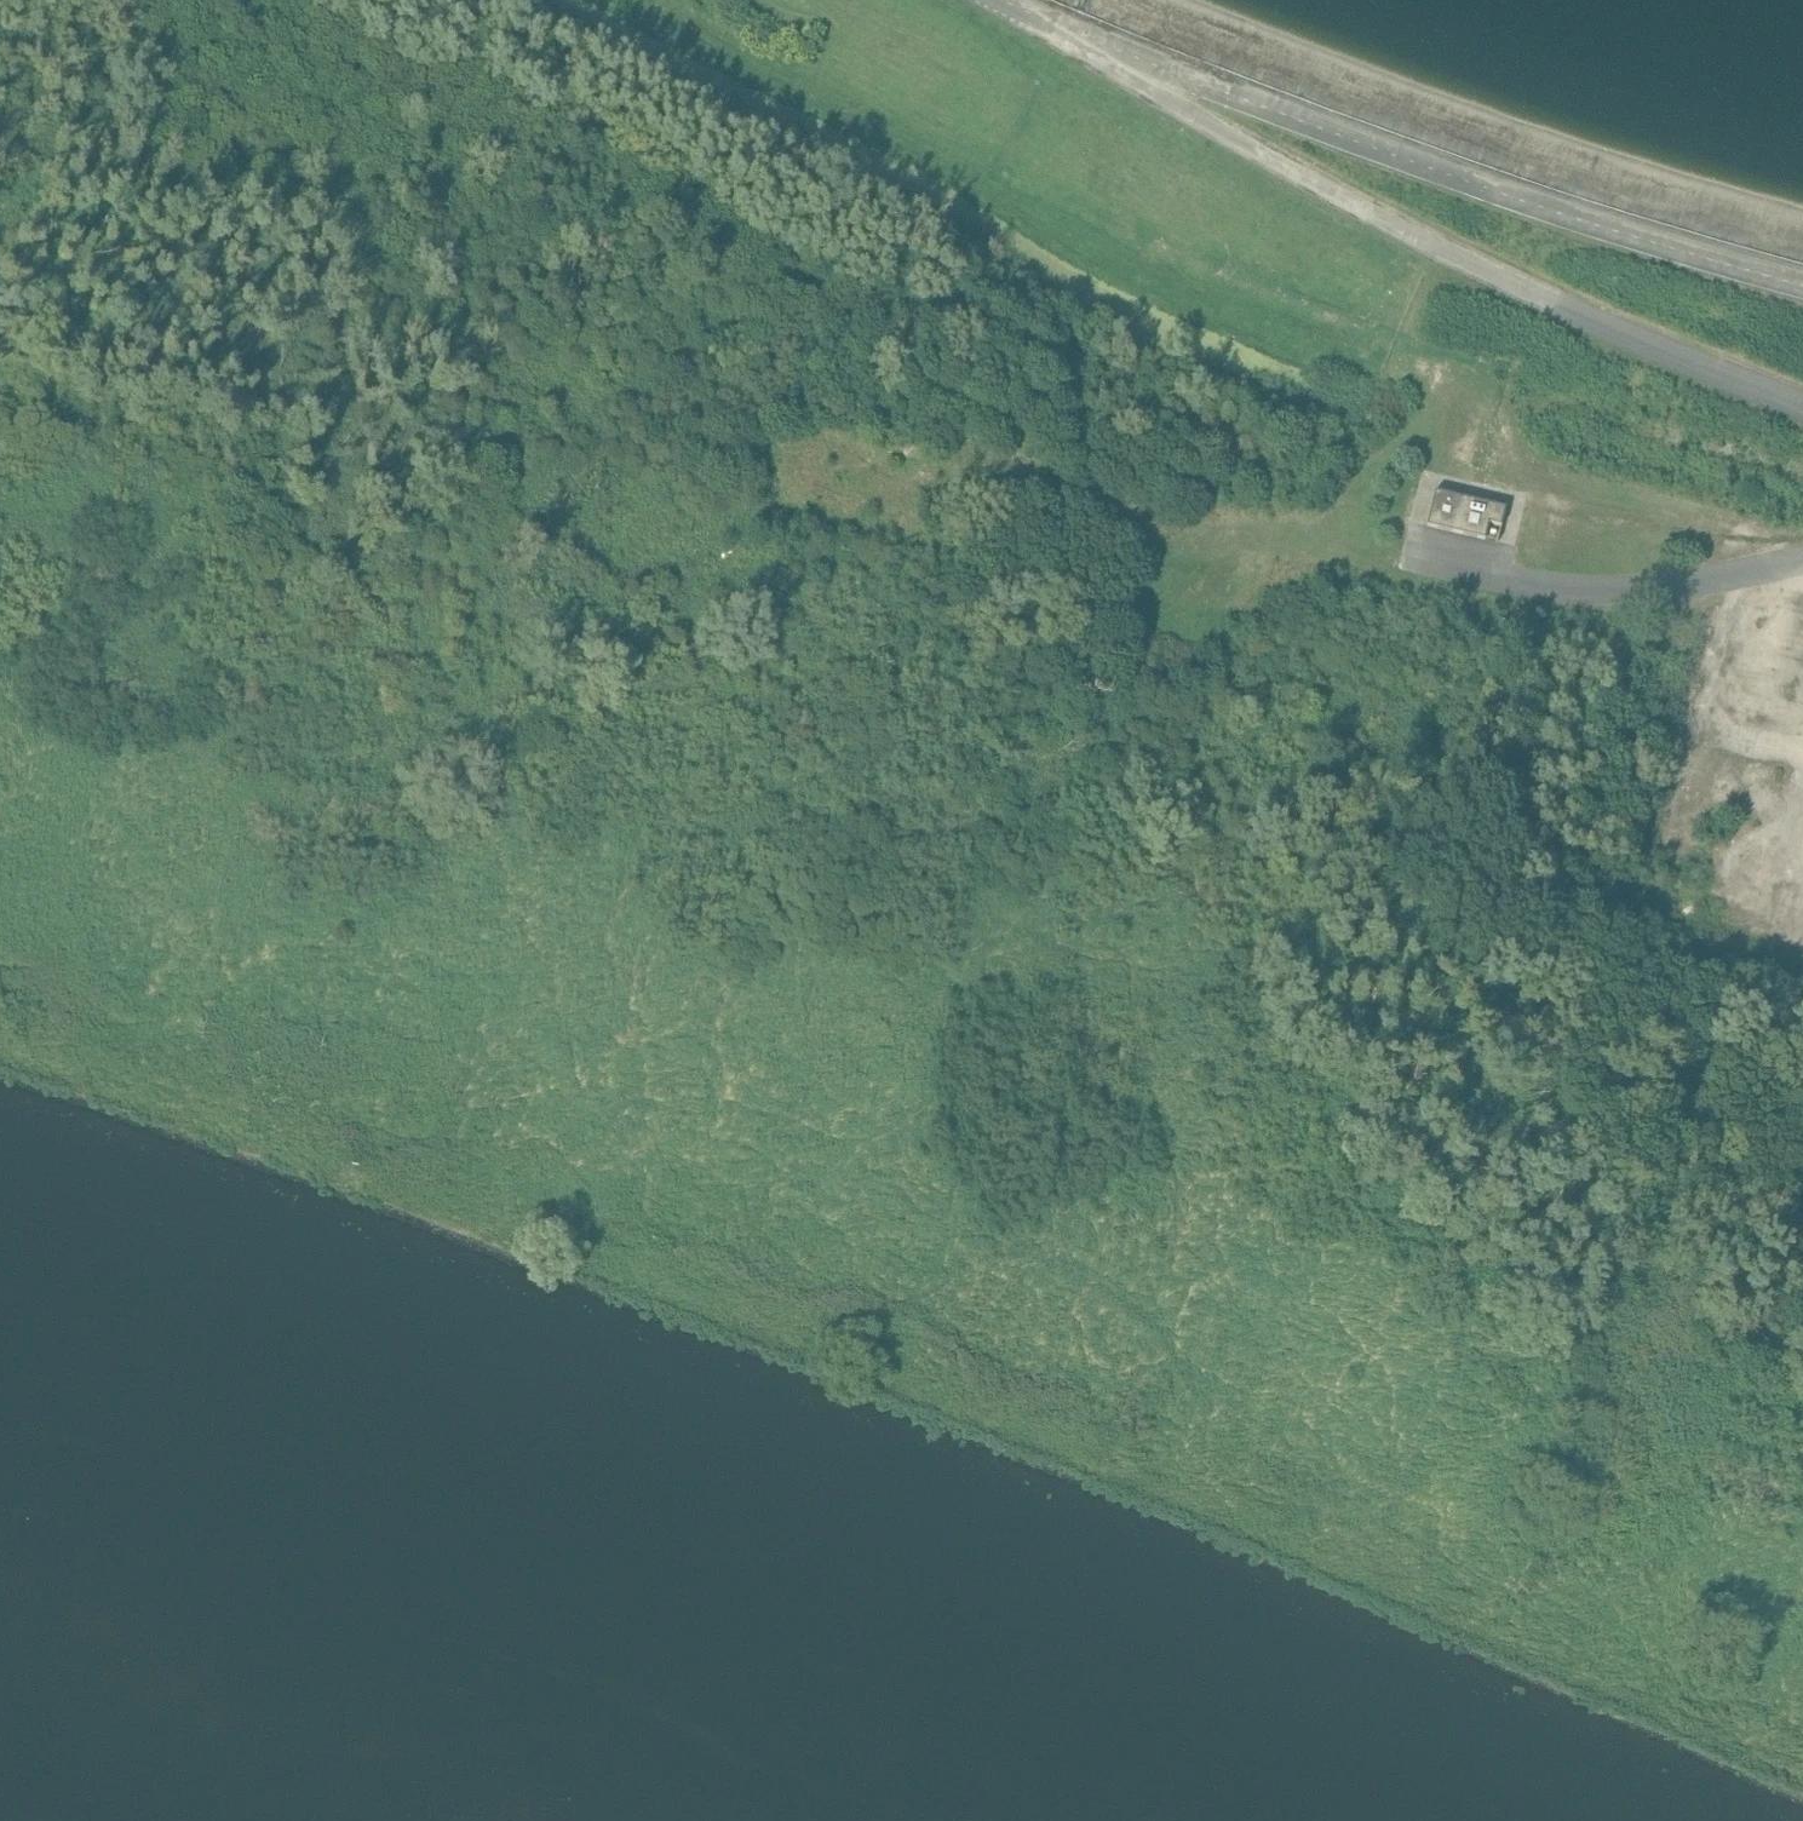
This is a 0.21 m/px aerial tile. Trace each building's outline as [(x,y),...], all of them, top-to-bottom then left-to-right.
[(1501,525),(1505,508),(1436,492),(1429,525),(1484,538),(1488,522),(1501,525)]
